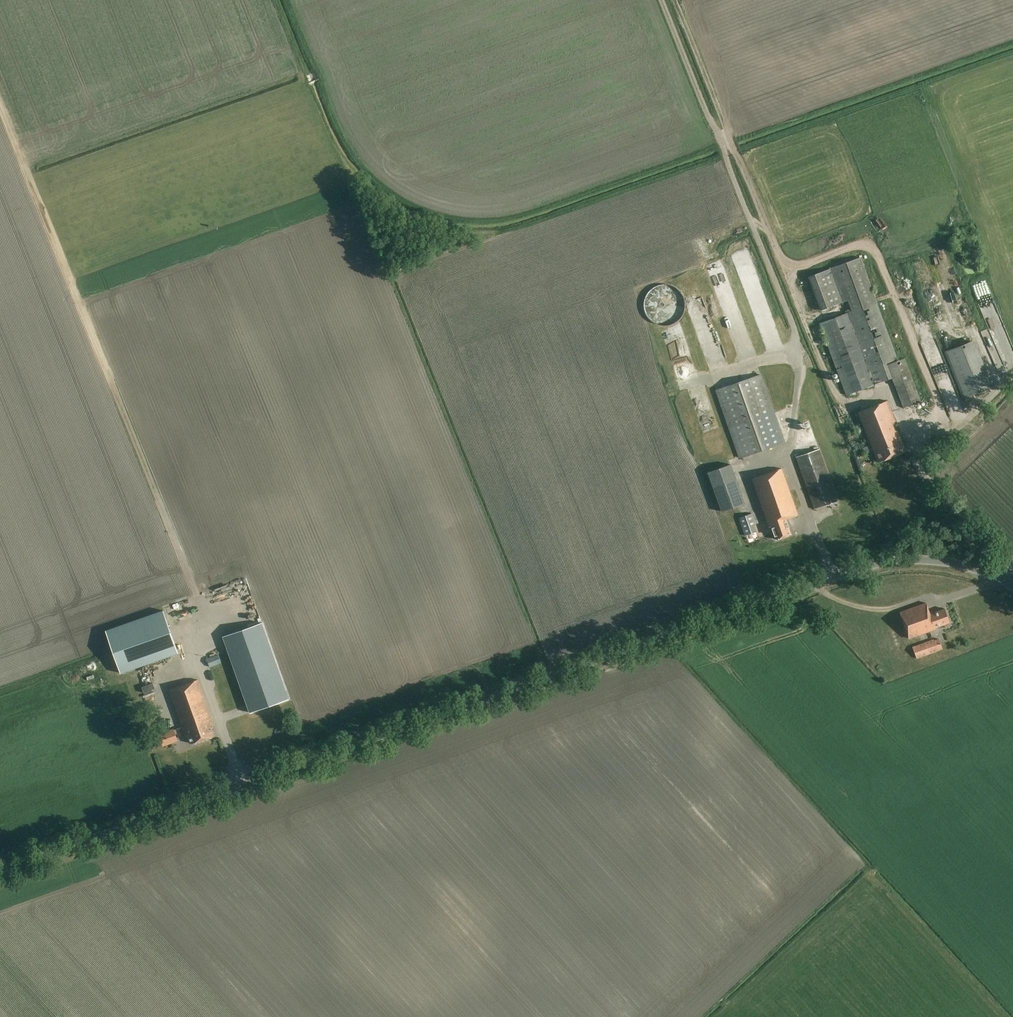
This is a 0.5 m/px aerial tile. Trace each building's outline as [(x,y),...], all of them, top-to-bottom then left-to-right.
[(899,360),(861,256),(808,276),(821,311),(847,300),(851,311),(820,323),(846,395),(892,378),(903,408),(921,402),(906,357),(899,360)] [(722,297),(741,355),(750,352),(738,313),(742,311),(734,287),(728,289),(724,279),(715,282),(720,297),(722,297)] [(907,305),(916,300),(912,292),(903,297),(907,305)] [(993,387),(975,340),(944,352),(963,399),(993,387)] [(761,373),(715,390),(739,458),(785,442),(761,373)] [(888,401),(858,412),(877,462),(906,451),(898,429),(895,431),(892,423),(896,421),(888,401)] [(820,449),(795,457),(813,509),(838,501),(820,449)] [(721,512),(744,504),(730,465),(708,472),(721,512)] [(798,515),(782,468),(752,479),(769,527),(771,526),(775,538),(791,533),(786,519),(798,515)] [(750,514),(738,518),(745,536),(757,532),(750,514)] [(247,604),(256,598),(248,587),(239,593),(247,604)] [(935,628),(950,622),(944,608),(932,612),(932,610),(929,611),(926,602),(900,612),(909,638),(935,629),(935,628)] [(180,625),(196,619),(191,606),(175,612),(180,625)] [(106,630),(121,673),(178,652),(163,610),(106,630)] [(289,699),(262,623),(222,636),(249,713),(289,699)] [(917,659),(943,650),(939,638),(935,640),(934,638),(912,647),(917,659)] [(208,655),(224,652),(222,641),(206,644),(208,655)] [(218,654),(206,658),(210,668),(222,663),(218,654)] [(189,736),(191,744),(215,735),(211,725),(214,724),(198,680),(169,690),(186,737),(189,736)] [(164,743),(178,738),(174,728),(160,733),(164,743)]
